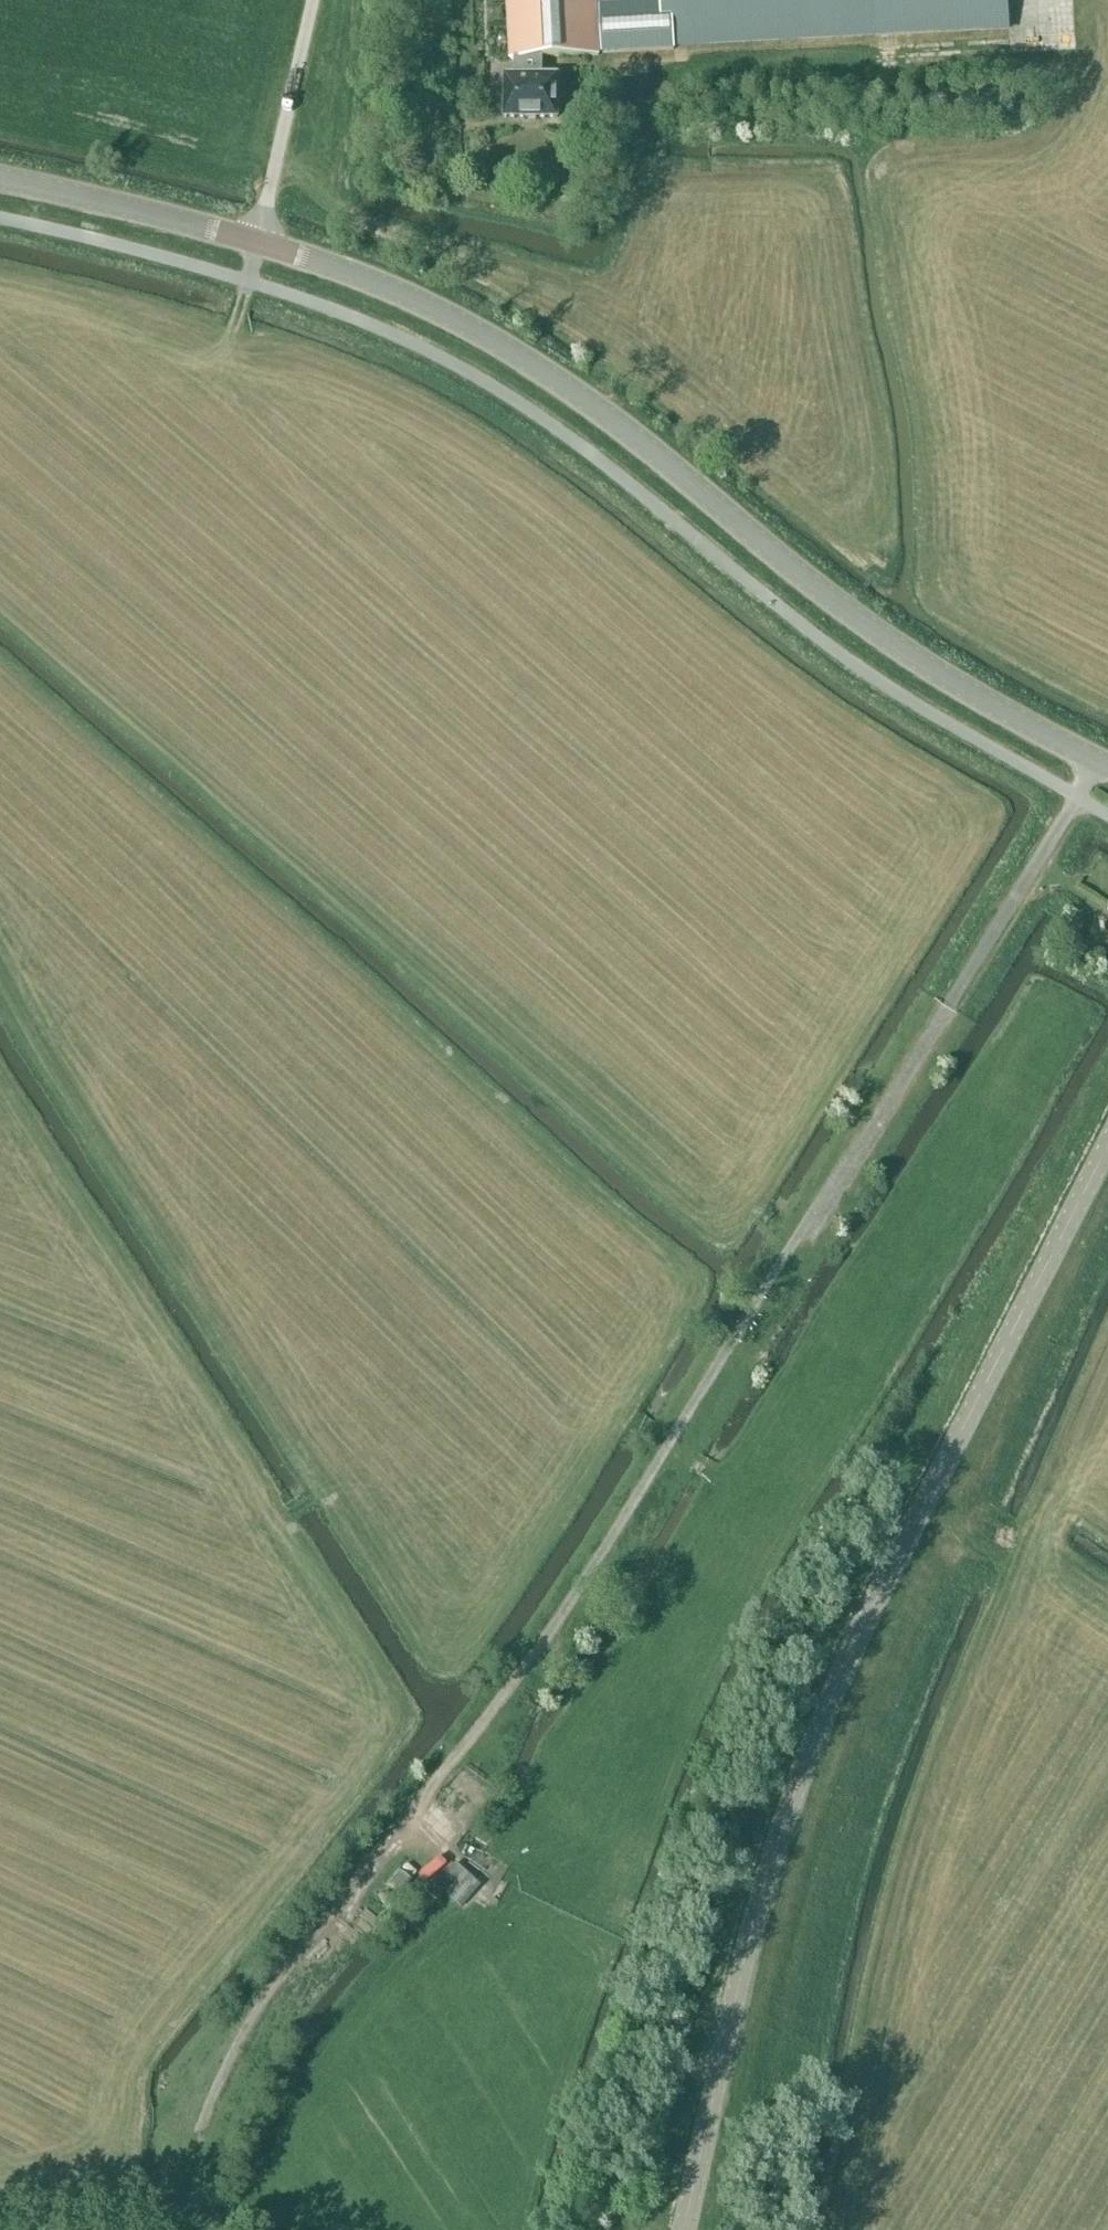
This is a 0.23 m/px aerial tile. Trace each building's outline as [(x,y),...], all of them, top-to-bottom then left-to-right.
[(595,0),(507,0),(510,59),(514,59),(514,77),(505,77),(505,118),(557,118),(558,77),(542,77),(542,58),(598,57),(598,49),(602,48),(602,54),(673,50),(673,45),(874,34),(1006,27),(1005,0),(660,0),(660,5),(596,9),(595,0)] [(462,1902),(481,1882),(458,1859),(438,1880),(462,1902)]
